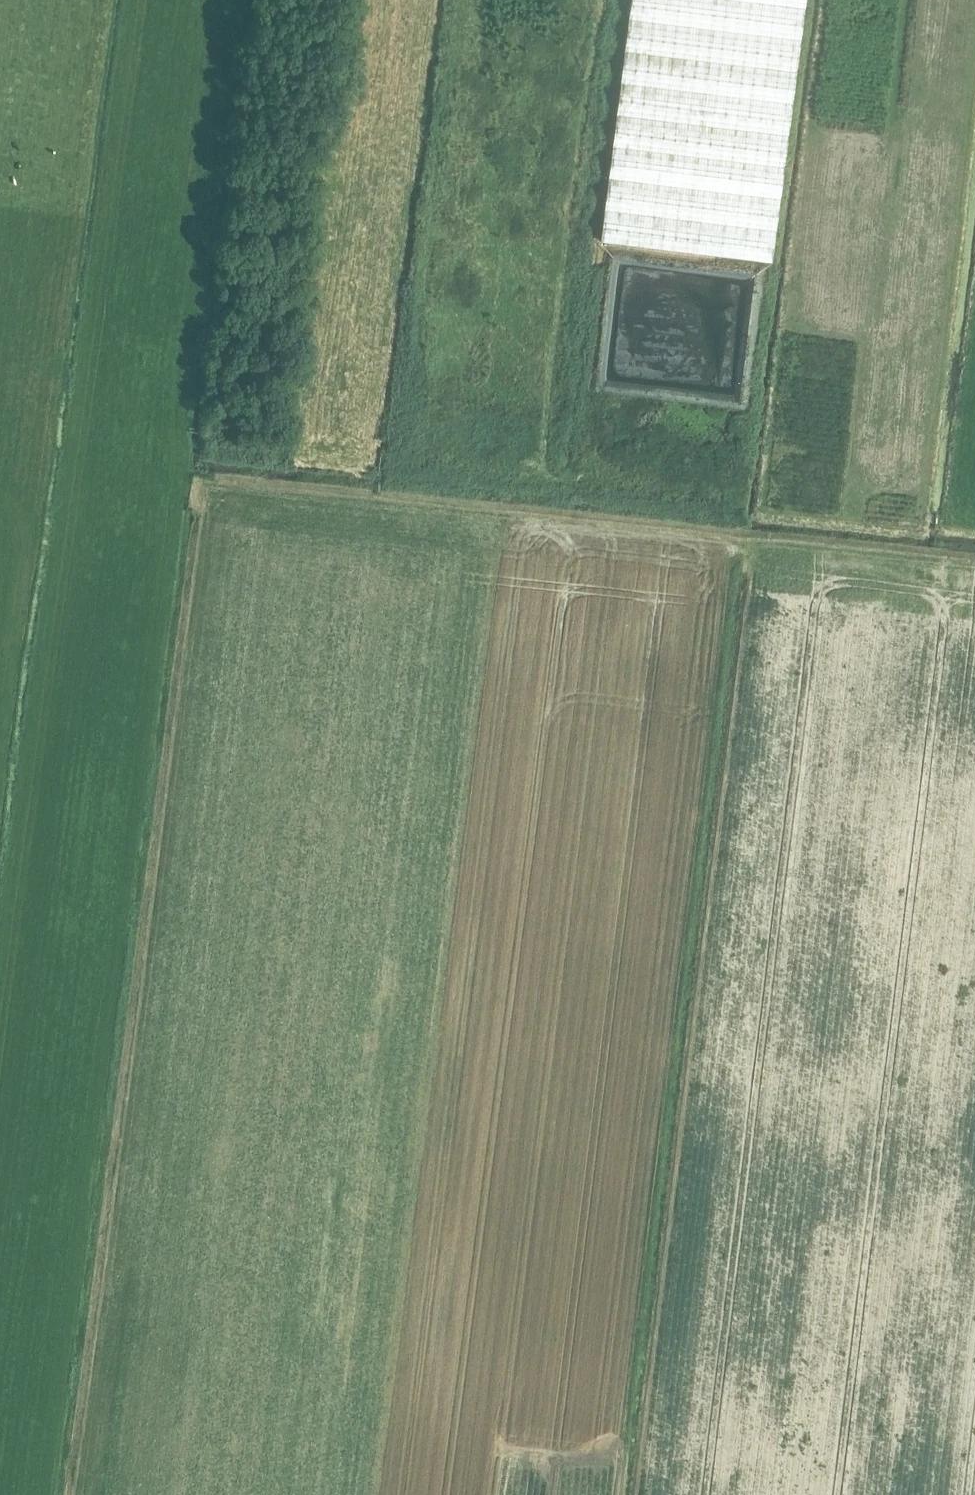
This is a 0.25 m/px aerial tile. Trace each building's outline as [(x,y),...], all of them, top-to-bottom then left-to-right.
[(603,238),(775,260),(808,0),(633,0),(603,238)]
